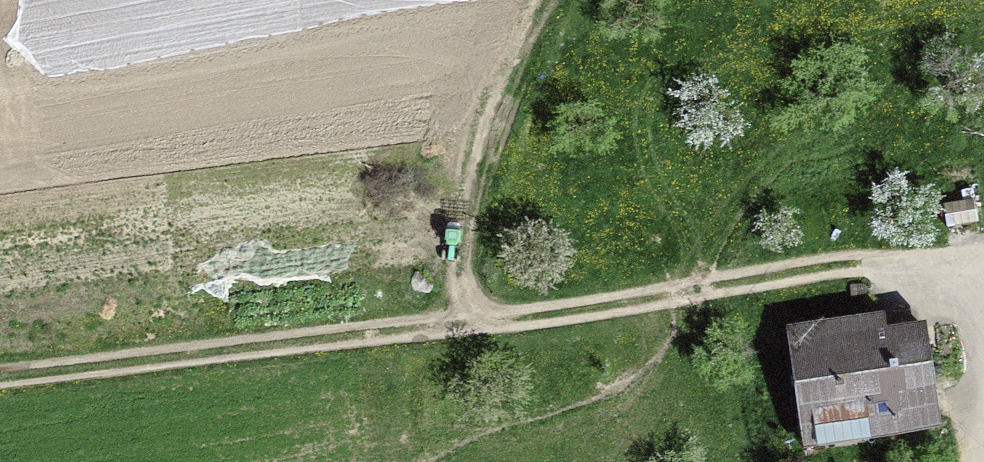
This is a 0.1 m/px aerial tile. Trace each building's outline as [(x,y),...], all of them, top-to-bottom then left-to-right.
[(976,227),(973,201),(944,204),(947,230),(976,227)] [(865,284),(850,285),(851,298),(865,297),(865,284)] [(886,314),(785,327),(802,451),(941,432),(927,326),(888,331),(886,314)]
